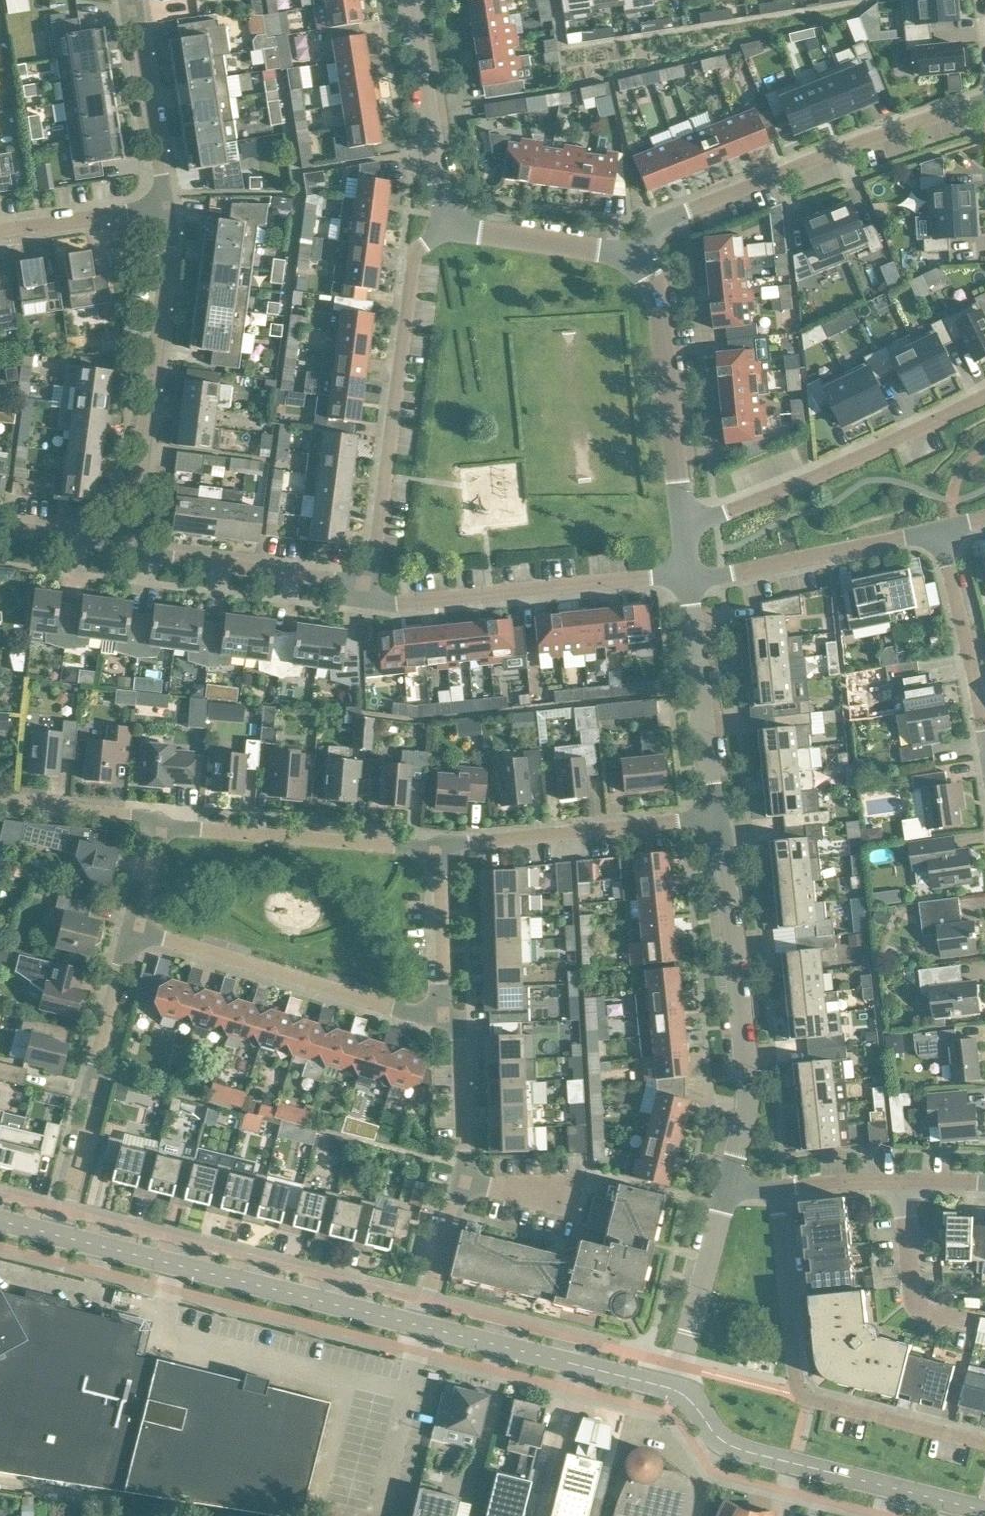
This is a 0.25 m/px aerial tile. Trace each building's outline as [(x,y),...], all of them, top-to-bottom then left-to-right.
[(268,14),(268,15),(278,14),(276,0),(266,0),(268,14)] [(471,21),(507,15),(506,5),(511,4),(510,0),(468,0),(471,21)] [(538,11),(550,9),(549,0),(537,0),(538,11)] [(564,21),(595,17),(594,7),(593,7),(592,0),(561,0),(564,21)] [(623,3),(622,3),(624,12),(655,7),(654,0),(622,0),(623,3)] [(775,2),(776,12),(792,10),(791,0),(790,0),(775,2)] [(905,38),(930,36),(929,23),(956,21),(955,12),(958,12),(957,0),(911,0),(907,0),(903,0),(901,0),(905,38)] [(317,31),(330,28),(358,24),(362,23),(359,1),(326,6),(325,5),(313,7),(317,31)] [(776,12),(775,2),(759,5),(760,15),(776,12)] [(550,9),(538,11),(540,22),(552,20),(550,9)] [(731,9),(715,11),(717,21),(733,19),(731,9)] [(717,21),(715,11),(699,14),(701,24),(717,21)] [(471,21),(474,42),(516,36),(514,25),(509,26),(507,15),(471,21)] [(672,18),(656,21),(658,31),(674,28),(672,18)] [(49,38),(53,59),(107,51),(106,43),(111,42),(109,31),(109,30),(104,30),(104,28),(103,28),(103,29),(81,33),(79,19),(51,23),(53,37),(49,38)] [(170,40),(168,41),(172,63),(223,55),(229,54),(225,26),(218,27),(217,20),(178,26),(180,40),(170,41),(170,40)] [(263,22),(265,34),(266,38),(275,36),(278,36),(275,20),(263,22)] [(658,31),(656,21),(640,23),(642,33),(658,31)] [(330,28),(335,62),(367,57),(364,35),(360,36),(358,24),(330,28)] [(613,27),(597,30),(598,40),(614,37),(613,27)] [(813,29),(800,31),(803,40),(815,37),(813,29)] [(598,40),(597,30),(581,32),(582,42),(598,40)] [(803,40),(800,31),(788,34),(790,43),(803,40)] [(254,50),(262,49),(277,47),(275,36),(266,38),(265,34),(256,35),(252,41),(254,50)] [(474,42),(477,64),(514,58),(514,57),(512,48),(518,47),(516,36),(474,42)] [(930,36),(905,38),(906,51),(911,50),(914,76),(961,70),(960,66),(964,66),(962,49),(959,50),(958,45),(931,48),(930,36)] [(542,41),(545,53),(557,51),(555,39),(542,41)] [(856,58),(837,66),(854,110),(855,109),(875,101),(872,94),(884,89),(878,75),(865,41),(857,45),(852,47),(856,58)] [(289,46),(277,47),(279,59),(290,57),(289,46)] [(277,47),(262,49),(265,71),(279,69),(279,59),(277,47)] [(57,60),(60,80),(111,72),(107,51),(53,59),(53,60),(57,60)] [(172,63),(175,85),(226,77),(223,55),(172,63)] [(514,58),(477,64),(481,87),(491,85),(493,98),(524,93),(523,80),(517,81),(516,69),(521,68),(521,67),(529,66),(528,55),(514,57),(514,58)] [(723,56),(712,58),(714,70),(726,67),(723,56)] [(335,62),(339,83),(339,84),(371,79),(371,78),(367,57),(335,62)] [(714,70),(712,58),(700,61),(702,73),(714,70)] [(13,66),(15,78),(27,76),(25,64),(13,66)] [(682,66),(670,68),(672,81),(684,78),(682,66)] [(837,66),(816,74),(819,83),(820,83),(834,117),(853,110),(854,110),(837,66)] [(672,81),(670,68),(657,71),(660,83),(672,81)] [(60,80),(63,102),(74,100),(114,94),(111,72),(60,80)] [(641,74),(629,77),(632,89),(644,86),(641,74)] [(175,85),(178,106),(229,98),(226,77),(175,85)] [(342,105),(374,100),(380,99),(377,77),(371,78),(371,79),(339,84),(339,83),(328,84),(330,95),(340,93),(342,105)] [(632,89),(629,77),(617,80),(619,91),(632,89)] [(288,80),(290,91),(301,89),(300,78),(288,80)] [(263,81),(265,93),(277,91),(275,79),(263,81)] [(797,82),(764,95),(773,117),(785,113),(793,134),(813,126),(814,126),(800,91),(801,91),(797,82)] [(604,83),(592,86),(594,98),(607,95),(604,83)] [(801,91),(800,91),(814,126),(815,125),(834,117),(820,83),(819,83),(801,91)] [(23,86),(25,98),(37,96),(35,84),(23,86)] [(594,98),(592,86),(580,88),(582,100),(594,98)] [(301,89),(290,91),(291,102),(303,100),(301,89)] [(569,91),(557,93),(559,105),(571,103),(569,91)] [(63,102),(66,123),(117,115),(116,106),(120,105),(119,94),(119,93),(114,94),(74,100),(63,102)] [(559,105),(557,93),(545,95),(546,107),(559,105)] [(178,106),(182,128),(233,120),(229,98),(178,106)] [(504,101),(507,115),(527,112),(525,98),(504,101)] [(267,102),(268,114),(280,112),(279,100),(267,102)] [(342,105),(345,125),(345,126),(377,121),(374,100),(342,105)] [(755,109),(734,117),(748,151),(768,143),(755,109)] [(293,111),(296,134),(308,132),(305,110),(293,111)] [(280,112),(268,114),(270,126),(282,124),(280,112)] [(66,123),(70,145),(121,136),(119,127),(124,126),(122,116),(122,115),(122,114),(117,115),(66,123)] [(28,117),(30,129),(42,127),(40,115),(28,117)] [(734,117),(714,125),(727,160),(748,151),(734,117)] [(182,128),(185,149),(236,141),(233,120),(182,128)] [(345,126),(345,125),(333,127),(334,137),(347,135),(349,149),(343,150),(345,161),(375,157),(373,145),(381,143),(377,121),(345,126)] [(714,125),(694,134),(707,168),(727,160),(714,125)] [(42,127),(30,129),(31,141),(43,139),(42,127)] [(502,179),(526,182),(532,141),(521,139),(520,145),(508,143),(509,137),(490,134),(489,130),(488,130),(492,154),(492,156),(493,157),(494,158),(495,158),(496,159),(505,161),(502,179)] [(308,132),(296,134),(301,168),(314,166),(310,143),(308,132)] [(694,134),(673,142),(687,176),(707,168),(694,134)] [(121,136),(70,145),(75,180),(103,176),(101,162),(123,159),(124,159),(121,136)] [(236,141),(185,149),(189,172),(190,171),(212,167),(214,181),(242,177),(236,141)] [(526,182),(547,186),(552,149),(542,148),(543,143),(532,141),(526,182)] [(673,142),(653,150),(666,184),(687,176),(673,142)] [(547,186),(568,189),(574,147),(564,146),(563,151),(552,149),(547,186)] [(568,189),(590,192),(595,156),(585,154),(585,149),(574,147),(568,189)] [(666,184),(653,150),(633,158),(646,192),(666,184)] [(595,156),(590,192),(612,195),(618,154),(606,152),(605,157),(595,156)] [(945,176),(944,158),(922,165),(923,178),(945,176)] [(323,172),(302,176),(304,185),(315,183),(325,181),(323,172)] [(12,190),(10,175),(0,177),(0,175),(0,192),(12,190)] [(249,189),(262,189),(262,176),(249,176),(249,189)] [(928,190),(929,215),(979,211),(978,195),(975,196),(974,187),(947,188),(946,176),(921,178),(922,191),(928,190)] [(358,178),(355,200),(387,204),(390,181),(358,178)] [(304,185),(306,196),(318,194),(315,183),(304,185)] [(341,220),(353,221),(385,225),(387,204),(355,200),(343,198),(341,220)] [(305,203),(304,215),(315,216),(317,205),(305,203)] [(204,240),(203,240),(255,247),(257,226),(265,227),(268,204),(232,204),(229,221),(208,218),(206,217),(205,228),(201,228),(199,239),(199,240),(204,240)] [(843,204),(829,210),(847,256),(848,256),(870,247),(872,253),(884,248),(875,225),(863,229),(853,204),(845,207),(843,204)] [(847,256),(829,210),(813,216),(815,219),(806,222),(817,248),(795,256),(798,282),(798,278),(813,272),(814,276),(850,261),(848,256),(847,256)] [(979,211),(929,215),(931,239),(925,240),(926,252),(951,251),(950,238),(977,237),(977,228),(980,228),(979,211)] [(315,216),(304,215),(303,223),(314,225),(315,216)] [(341,220),(338,241),(350,243),(382,247),(385,225),(353,221),(341,220)] [(772,230),(775,256),(788,255),(785,229),(772,230)] [(301,235),(298,258),(309,259),(312,237),(301,235)] [(706,239),(708,263),(750,258),(749,247),(744,248),(743,235),(706,239)] [(203,240),(201,262),(252,268),(255,247),(203,240)] [(350,243),(347,264),(379,268),(382,247),(350,243)] [(64,255),(72,309),(111,303),(107,275),(93,277),(89,251),(64,255)] [(788,255),(775,256),(776,266),(788,265),(788,255)] [(309,259),(298,258),(297,267),(308,269),(309,259)] [(708,263),(711,284),(747,280),(746,270),(752,269),(750,258),(708,263)] [(41,259),(15,263),(22,305),(23,316),(49,312),(63,310),(58,282),(45,284),(41,259)] [(273,259),(272,271),(284,273),(285,260),(273,259)] [(201,262),(198,283),(249,290),(252,268),(201,262)] [(334,297),(353,300),(365,301),(366,289),(376,290),(379,268),(347,264),(335,263),(331,297),(334,297)] [(941,268),(923,276),(929,288),(946,279),(941,268)] [(284,273),(272,271),(270,283),(282,285),(284,273)] [(711,284),(713,306),(755,301),(754,290),(748,291),(747,280),(711,284)] [(198,283),(195,304),(246,311),(249,290),(198,283)] [(791,284),(779,286),(780,299),(792,297),(791,284)] [(17,329),(11,290),(0,291),(0,331),(17,329)] [(976,300),(978,303),(982,313),(984,312),(984,296),(976,300)] [(341,311),(338,332),(370,336),(373,314),(352,311),(353,300),(334,297),(333,310),(341,311)] [(780,299),(772,299),(774,311),(794,310),(793,297),(792,297),(780,299)] [(727,328),(729,340),(759,337),(757,324),(752,324),(751,313),(756,312),(755,301),(713,306),(715,329),(727,328)] [(266,314),(278,315),(280,303),(268,302),(266,314)] [(944,320),(955,342),(965,337),(978,362),(982,360),(983,362),(984,362),(984,318),(982,313),(978,303),(944,320)] [(195,304),(192,326),(243,333),(246,311),(195,304)] [(290,314),(289,326),(301,327),(302,316),(290,314)] [(911,336),(910,336),(935,386),(949,379),(948,376),(956,372),(944,348),(955,342),(944,320),(932,325),(935,331),(914,341),(911,336)] [(271,324),(269,336),(281,338),(283,326),(271,324)] [(243,333),(192,326),(189,349),(191,349),(191,348),(213,351),(211,365),(239,369),(243,333)] [(301,327),(289,326),(286,347),(298,349),(301,327)] [(338,332),(335,353),(335,354),(367,358),(370,336),(338,332)] [(910,336),(877,352),(888,375),(899,369),(911,394),(919,390),(920,393),(935,386),(910,336)] [(718,353),(720,377),(762,373),(761,362),(756,362),(755,351),(760,351),(759,337),(729,340),(730,352),(718,353)] [(286,347),(283,369),(295,370),(298,349),(286,347)] [(24,351),(20,381),(29,382),(34,352),(24,351)] [(320,374),(332,375),(365,379),(367,358),(335,354),(335,353),(323,352),(320,374)] [(868,363),(846,374),(868,419),(882,412),(881,409),(889,405),(877,380),(888,375),(877,352),(865,358),(868,363)] [(786,358),(788,370),(800,369),(799,356),(786,358)] [(66,365),(64,387),(109,393),(112,371),(66,365)] [(16,368),(6,370),(7,381),(17,379),(16,368)] [(295,370),(283,369),(282,379),(294,381),(295,370)] [(800,369),(788,370),(789,382),(801,381),(800,369)] [(720,377),(723,399),(759,395),(758,385),(763,384),(762,373),(720,377)] [(868,419),(846,374),(824,385),(821,379),(810,385),(821,408),(821,407),(832,402),(844,427),(852,423),(853,426),(868,419)] [(332,375),(330,397),(362,401),(365,379),(332,375)] [(182,402),(216,406),(228,408),(231,386),(185,380),(182,402)] [(265,391),(274,393),(276,381),(266,380),(265,391)] [(29,382),(20,381),(18,393),(28,394),(29,382)] [(810,385),(808,385),(811,417),(823,412),(821,407),(821,408),(810,385)] [(64,387),(61,408),(106,414),(109,393),(64,387)] [(277,390),(275,403),(285,405),(286,391),(280,390),(277,390)] [(318,395),(313,429),(347,434),(349,421),(359,423),(362,401),(330,397),(318,395)] [(723,399),(725,420),(767,416),(766,405),(760,405),(759,395),(723,399)] [(791,401),(793,413),(805,412),(803,399),(791,401)] [(182,402),(180,423),(213,428),(216,406),(182,402)] [(23,403),(22,414),(32,416),(33,405),(26,404),(23,403)] [(58,430),(70,431),(104,436),(106,414),(61,408),(58,430)] [(805,412),(793,413),(794,425),(806,423),(805,412)] [(14,424),(15,415),(0,413),(0,422),(14,424)] [(260,424),(270,425),(271,414),(262,413),(260,424)] [(767,416),(725,420),(727,444),(743,442),(745,462),(771,451),(769,438),(764,439),(762,427),(768,427),(767,416)] [(213,428),(180,423),(174,423),(171,445),(218,451),(221,429),(213,428)] [(313,429),(309,452),(354,458),(357,436),(347,435),(347,434),(313,429)] [(70,431),(67,453),(101,457),(104,436),(70,431)] [(19,435),(18,446),(27,447),(29,436),(19,435)] [(262,435),(260,451),(270,452),(272,436),(262,435)] [(288,449),(290,439),(279,437),(277,447),(288,449)] [(27,447),(18,446),(16,458),(26,459),(27,447)] [(288,449),(277,447),(276,459),(287,461),(288,449)] [(177,452),(175,471),(201,474),(204,455),(177,452)] [(309,452),(306,474),(352,480),(354,458),(309,452)] [(67,453),(64,473),(64,474),(98,478),(101,457),(67,453)] [(226,458),(214,456),(213,466),(225,467),(226,458)] [(229,472),(245,473),(247,459),(231,457),(229,472)] [(247,459),(245,473),(262,475),(263,461),(247,459)] [(15,468),(14,476),(25,478),(26,469),(15,468)] [(64,474),(64,473),(55,472),(52,495),(95,501),(98,478),(64,474)] [(303,495),(315,497),(349,501),(352,480),(306,474),(303,495)] [(273,479),(271,491),(281,492),(282,480),(273,479)] [(12,493),(23,495),(24,484),(13,482),(12,493)] [(171,531),(194,534),(200,486),(199,489),(177,486),(171,531)] [(194,534),(215,537),(221,489),(200,486),(194,534)] [(215,537),(237,540),(241,506),(240,506),(242,491),(221,489),(215,537)] [(271,491),(269,512),(278,513),(281,492),(271,491)] [(315,497),(312,518),(346,522),(349,501),(315,497)] [(241,506),(237,540),(259,542),(263,509),(241,506)] [(278,513),(269,512),(266,535),(278,536),(280,525),(282,525),(284,513),(278,513)] [(346,522),(312,518),(309,540),(343,544),(346,522)] [(983,560),(984,565),(974,567),(978,585),(984,583),(984,560),(983,560)] [(910,569),(882,575),(890,614),(891,614),(916,608),(917,617),(932,614),(924,576),(912,578),(910,569)] [(890,614),(882,575),(854,581),(856,590),(843,592),(851,631),(893,622),(891,614),(890,614)] [(45,643),(65,649),(70,609),(58,607),(60,593),(35,590),(29,641),(45,643)] [(748,619),(750,641),(788,637),(786,617),(804,615),(801,594),(762,602),(764,618),(748,619)] [(89,637),(102,639),(108,600),(84,597),(82,610),(70,609),(65,649),(85,648),(89,637)] [(116,652),(136,658),(141,618),(129,617),(131,603),(108,600),(102,639),(116,641),(116,652)] [(646,605),(623,607),(626,649),(638,648),(637,643),(650,642),(646,605)] [(160,647),(174,649),(179,609),(155,606),(153,620),(141,618),(136,658),(157,657),(160,647)] [(623,607),(601,610),(604,647),(615,645),(615,651),(626,649),(623,607)] [(188,661),(207,668),(213,627),(201,626),(203,612),(179,609),(174,649),(187,650),(188,661)] [(601,610),(580,612),(583,654),(594,653),(594,648),(604,647),(601,610)] [(580,612),(558,614),(562,656),(563,656),(562,651),(572,650),(572,655),(583,654),(580,612)] [(562,656),(558,614),(534,617),(538,653),(551,652),(551,657),(562,656)] [(232,656),(245,658),(250,618),(226,615),(225,629),(213,627),(207,668),(228,667),(232,656)] [(259,671),(279,677),(284,637),(272,635),(274,621),(250,618),(245,658),(258,660),(259,671)] [(510,619),(486,622),(490,664),(502,662),(501,657),(526,655),(523,626),(511,628),(510,619)] [(486,622),(465,624),(468,660),(479,659),(480,665),(490,664),(486,622)] [(465,624),(443,626),(448,668),(459,667),(458,662),(468,660),(465,624)] [(303,666),(316,667),(321,628),(298,625),(296,638),(284,637),(279,677),(299,676),(303,666)] [(443,626),(422,628),(425,665),(436,664),(437,669),(448,668),(443,626)] [(321,628),(316,667),(330,669),(330,680),(349,686),(360,686),(358,646),(343,645),(345,631),(321,628)] [(422,628),(400,631),(404,673),(416,671),(415,666),(425,665),(422,628)] [(404,673),(400,631),(377,633),(379,649),(363,651),(364,677),(383,676),(382,675),(404,673)] [(750,641),(752,663),(790,659),(790,658),(788,637),(750,641)] [(827,643),(828,655),(838,654),(837,642),(827,643)] [(10,645),(9,654),(24,656),(25,646),(10,645)] [(838,654),(828,655),(830,667),(840,666),(838,654)] [(752,663),(755,684),(792,680),(791,669),(806,668),(805,657),(790,658),(790,659),(752,663)] [(903,679),(909,712),(946,706),(945,705),(942,684),(931,686),(929,674),(920,676),(918,661),(887,667),(889,681),(903,679)] [(882,667),(846,673),(851,721),(866,719),(870,719),(867,685),(889,681),(887,667),(882,667)] [(147,679),(135,678),(134,690),(145,691),(147,679)] [(773,705),(774,716),(812,713),(811,701),(794,702),(792,680),(755,684),(757,706),(773,705)] [(630,684),(632,695),(644,694),(643,682),(630,684)] [(619,685),(608,686),(609,697),(620,696),(619,685)] [(609,697),(608,686),(597,687),(598,698),(609,697)] [(117,689),(116,703),(134,705),(135,691),(117,689)] [(576,689),(565,690),(566,702),(577,700),(576,689)] [(566,702),(565,690),(554,691),(555,703),(566,702)] [(528,693),(518,695),(519,704),(529,703),(528,693)] [(506,695),(494,697),(495,708),(507,707),(506,695)] [(188,727),(205,729),(207,699),(190,697),(188,727)] [(495,708),(494,697),(482,698),(483,710),(495,708)] [(656,699),(616,703),(617,719),(657,715),(656,699)] [(463,700),(451,701),(452,713),(464,712),(463,700)] [(452,713),(451,701),(439,703),(440,714),(452,713)] [(392,714),(403,715),(405,704),(393,702),(392,714)] [(405,704),(403,715),(415,717),(416,705),(405,704)] [(946,706),(909,712),(914,746),(900,748),(903,762),(934,757),(932,743),(940,742),(938,730),(952,728),(948,705),(945,705),(946,706)] [(261,727),(273,729),(275,707),(263,706),(261,727)] [(597,721),(596,706),(573,708),(576,731),(580,731),(581,744),(570,745),(571,759),(555,761),(560,799),(587,796),(584,768),(596,767),(594,747),(594,743),(600,743),(597,721)] [(759,730),(762,752),(812,747),(810,735),(814,735),(812,713),(774,716),(775,729),(759,730)] [(7,730),(8,715),(0,714),(0,730),(7,730)] [(353,749),(371,751),(374,718),(355,716),(353,749)] [(63,729),(77,731),(78,722),(63,721),(63,729)] [(129,763),(129,756),(132,729),(109,726),(107,742),(88,740),(85,779),(113,782),(114,762),(129,763)] [(59,776),(61,756),(63,733),(33,730),(29,773),(59,776)] [(621,760),(624,792),(665,788),(663,770),(667,769),(666,759),(662,760),(661,755),(658,730),(640,732),(643,757),(621,760)] [(215,753),(212,790),(243,793),(245,769),(258,770),(260,741),(246,740),(245,755),(215,753)] [(140,784),(163,786),(164,781),(191,783),(193,754),(173,752),(173,747),(143,745),(140,784)] [(327,758),(323,799),(355,802),(357,778),(360,778),(361,761),(348,759),(348,748),(328,747),(327,758)] [(762,752),(764,774),(814,769),(812,747),(762,752)] [(382,764),(381,784),(379,804),(408,806),(411,769),(426,770),(428,753),(402,750),(401,765),(382,764)] [(524,759),(497,762),(499,779),(496,780),(497,791),(500,791),(502,805),(530,802),(527,776),(543,775),(541,755),(540,750),(523,751),(524,759)] [(270,759),(269,779),(272,779),(270,795),(303,798),(305,772),(301,771),(303,755),(271,752),(270,759)] [(840,766),(845,766),(850,765),(849,753),(839,754),(840,766)] [(850,765),(845,766),(847,778),(848,787),(858,786),(857,777),(855,764),(850,765)] [(438,774),(435,809),(465,811),(466,799),(484,800),(486,770),(454,768),(454,776),(438,774)] [(764,774),(766,795),(816,790),(814,769),(764,774)] [(914,819),(903,821),(906,841),(932,837),(931,829),(961,824),(959,808),(965,807),(963,796),(957,797),(956,785),(949,786),(946,772),(913,777),(915,792),(924,791),(928,817),(919,818),(914,819)] [(785,816),(786,828),(824,824),(833,823),(832,811),(818,812),(816,790),(766,795),(769,818),(785,816)] [(19,848),(21,841),(25,823),(4,820),(0,846),(19,848)] [(25,823),(21,841),(77,855),(76,856),(93,884),(107,888),(117,851),(104,848),(105,832),(108,832),(108,831),(25,823)] [(771,842),(773,864),(811,860),(811,859),(820,858),(818,840),(825,839),(824,824),(786,828),(787,840),(771,842)] [(932,871),(934,887),(954,885),(973,882),(969,850),(957,852),(955,838),(915,843),(910,844),(913,869),(927,867),(932,871)] [(618,857),(621,879),(668,874),(666,852),(618,857)] [(852,855),(854,877),(862,876),(867,876),(865,854),(852,855)] [(577,883),(589,882),(593,882),(592,859),(576,861),(577,883)] [(776,885),(813,881),(823,880),(820,859),(811,860),(773,864),(776,885)] [(557,893),(563,893),(572,892),(570,862),(555,863),(557,893)] [(481,872),(481,895),(529,894),(529,895),(535,894),(534,888),(528,888),(528,867),(514,867),(515,871),(481,872)] [(623,900),(637,899),(670,896),(668,874),(621,879),(623,900)] [(862,876),(854,877),(851,877),(853,890),(863,888),(862,876)] [(776,885),(778,907),(816,903),(815,902),(813,881),(776,885)] [(589,882),(577,883),(578,893),(589,893),(589,882)] [(572,892),(563,893),(563,906),(572,905),(572,892)] [(482,918),(529,917),(535,917),(534,910),(529,911),(529,895),(529,894),(481,895),(482,918)] [(55,947),(71,951),(91,956),(99,920),(88,918),(91,903),(58,895),(55,910),(52,909),(49,920),(53,926),(60,928),(55,947)] [(637,899),(639,920),(672,917),(670,896),(637,899)] [(940,934),(943,958),(977,953),(975,938),(977,938),(974,921),(963,923),(959,898),(920,903),(924,936),(940,934)] [(796,927),(797,939),(835,935),(834,923),(833,919),(827,920),(825,901),(815,902),(816,903),(778,907),(780,929),(796,927)] [(579,915),(580,926),(591,925),(590,915),(579,915)] [(482,918),(483,941),(530,940),(529,917),(482,918)] [(639,920),(642,941),(642,942),(674,939),(672,917),(639,920)] [(565,926),(565,938),(574,938),(573,925),(565,926)] [(591,925),(580,926),(580,937),(592,936),(591,925)] [(783,953),(785,975),(823,971),(820,949),(836,948),(835,935),(797,939),(799,951),(783,953)] [(574,938),(565,938),(566,951),(575,951),(574,938)] [(642,942),(642,941),(627,943),(630,965),(644,963),(644,964),(677,961),(674,939),(642,942)] [(483,941),(484,964),(519,963),(531,962),(530,940),(483,941)] [(16,973),(44,992),(40,1008),(75,1017),(82,991),(73,989),(78,969),(53,963),(51,971),(45,970),(47,961),(19,954),(15,972),(16,973)] [(582,959),(582,970),(593,969),(593,959),(582,959)] [(484,964),(484,987),(519,986),(519,963),(484,964)] [(644,970),(647,992),(680,989),(677,967),(644,970)] [(964,983),(963,979),(949,980),(948,967),(928,969),(920,970),(922,993),(929,999),(932,998),(935,1018),(945,1017),(961,1015),(980,1013),(977,982),(964,983)] [(593,969),(582,970),(583,981),(594,980),(593,969)] [(567,971),(568,984),(577,983),(576,971),(567,971)] [(785,975),(787,996),(825,993),(823,971),(785,975)] [(177,1019),(188,1013),(193,997),(186,985),(172,981),(160,987),(154,975),(142,972),(136,997),(155,1003),(162,1014),(159,1024),(173,1028),(176,1019),(177,1019)] [(862,976),(863,988),(873,987),(872,975),(862,976)] [(577,983),(568,984),(568,997),(577,996),(577,983)] [(489,1010),(489,1023),(521,1022),(529,1022),(527,985),(519,986),(484,987),(485,1010),(489,1010)] [(873,987),(863,988),(865,1001),(875,1000),(873,987)] [(637,1011),(637,1015),(682,1011),(680,989),(647,992),(635,993),(636,1006),(637,1011)] [(219,1036),(226,1038),(227,1038),(228,1034),(221,1022),(226,1007),(219,995),(205,991),(193,997),(188,1013),(195,1024),(192,1034),(206,1038),(209,1029),(214,1026),(219,1036)] [(787,996),(790,1018),(827,1014),(827,1013),(826,1003),(839,1002),(838,991),(825,993),(787,996)] [(252,1045),(259,1047),(260,1047),(261,1044),(254,1032),(258,1017),(252,1005),(238,1001),(226,1007),(221,1022),(228,1034),(227,1038),(226,1038),(224,1044),(239,1048),(242,1039),(247,1036),(252,1045)] [(584,1009),(585,1020),(596,1019),(596,1009),(584,1009)] [(275,1049),(286,1042),(291,1027),(284,1015),(270,1011),(258,1017),(254,1032),(261,1044),(260,1047),(259,1047),(257,1054),(272,1058),(274,1049),(275,1049)] [(637,1015),(640,1036),(651,1035),(684,1032),(682,1011),(637,1015)] [(808,1038),(809,1050),(847,1046),(846,1034),(842,1034),(840,1011),(827,1013),(827,1014),(790,1018),(792,1040),(808,1038)] [(935,1022),(927,1023),(927,1029),(946,1027),(945,1017),(935,1018),(935,1022)] [(24,1062),(44,1067),(43,1071),(61,1075),(68,1045),(65,1044),(69,1029),(24,1018),(21,1030),(31,1032),(24,1062)] [(596,1019),(585,1020),(586,1030),(597,1030),(596,1019)] [(323,1073),(323,1074),(326,1064),(319,1051),(324,1037),(317,1025),(303,1021),(291,1027),(286,1042),(293,1054),(290,1064),(305,1068),(302,1076),(321,1081),(323,1073)] [(486,1037),(487,1060),(534,1058),(534,1035),(521,1035),(521,1022),(489,1023),(490,1036),(486,1037)] [(350,1075),(357,1077),(358,1077),(359,1074),(352,1061),(356,1047),(350,1035),(336,1030),(324,1037),(319,1051),(326,1064),(323,1074),(337,1078),(340,1069),(340,1068),(345,1066),(350,1075)] [(956,1030),(914,1034),(916,1050),(917,1054),(920,1057),(923,1059),(927,1059),(951,1057),(953,1082),(981,1079),(977,1039),(957,1041),(956,1030)] [(640,1036),(642,1057),(653,1056),(653,1057),(686,1054),(684,1032),(651,1035),(640,1036)] [(383,1085),(390,1087),(392,1083),(385,1071),(389,1057),(383,1045),(369,1040),(356,1047),(352,1061),(359,1074),(358,1077),(357,1077),(355,1083),(370,1088),(373,1078),(373,1079),(373,1078),(378,1076),(383,1085)] [(571,1045),(572,1057),(581,1057),(580,1044),(571,1045)] [(794,1064),(797,1086),(846,1081),(844,1059),(848,1059),(847,1046),(809,1050),(810,1062),(794,1064)] [(390,1087),(388,1093),(403,1098),(405,1088),(406,1088),(418,1081),(431,1085),(431,1070),(422,1067),(415,1054),(401,1050),(389,1057),(385,1071),(392,1083),(390,1087)] [(587,1052),(587,1063),(599,1062),(598,1052),(587,1052)] [(645,1080),(656,1079),(684,1076),(688,1076),(686,1054),(653,1057),(653,1056),(642,1057),(645,1080)] [(573,1071),(573,1080),(582,1080),(581,1057),(572,1057),(568,1058),(569,1071),(573,1071)] [(487,1060),(487,1083),(531,1081),(535,1081),(534,1058),(487,1060)] [(23,1085),(27,1069),(0,1062),(0,1080),(23,1085)] [(599,1062),(587,1063),(588,1074),(599,1073),(599,1062)] [(656,1092),(651,1114),(683,1122),(688,1100),(684,1099),(684,1076),(656,1079),(656,1092)] [(582,1080),(573,1080),(567,1080),(569,1103),(583,1103),(583,1092),(582,1080)] [(487,1083),(488,1106),(531,1104),(531,1081),(487,1083)] [(797,1086),(799,1107),(849,1103),(846,1081),(797,1086)] [(208,1097),(241,1107),(246,1092),(213,1082),(208,1097)] [(874,1088),(875,1100),(885,1099),(884,1087),(874,1088)] [(976,1105),(968,1106),(967,1092),(929,1095),(932,1126),(942,1125),(943,1141),(979,1138),(976,1105)] [(589,1094),(590,1104),(601,1104),(601,1093),(589,1094)] [(911,1095),(890,1097),(891,1108),(912,1106),(911,1095)] [(183,1100),(173,1098),(170,1113),(179,1115),(183,1100)] [(885,1099),(875,1100),(876,1113),(886,1112),(885,1099)] [(277,1108),(274,1117),(282,1119),(297,1123),(304,1125),(308,1123),(312,1111),(279,1101),(277,1108)] [(799,1107),(801,1129),(839,1125),(837,1112),(849,1111),(849,1103),(799,1107)] [(274,1117),(277,1108),(261,1104),(258,1114),(273,1118),(274,1117)] [(488,1106),(489,1128),(532,1127),(531,1104),(488,1106)] [(601,1104),(590,1104),(590,1115),(602,1114),(601,1104)] [(218,1110),(207,1108),(205,1119),(215,1121),(218,1110)] [(12,1169),(22,1130),(25,1118),(4,1113),(4,1111),(0,1110),(0,1166),(12,1169)] [(241,1125),(254,1128),(257,1115),(244,1112),(241,1125)] [(575,1113),(576,1126),(585,1125),(584,1113),(575,1113)] [(651,1114),(646,1135),(678,1143),(683,1122),(651,1114)] [(346,1117),(341,1132),(374,1140),(378,1127),(346,1117)] [(282,1119),(277,1135),(293,1139),(297,1123),(282,1119)] [(869,1122),(871,1144),(890,1142),(887,1121),(869,1122)] [(22,1130),(12,1169),(35,1175),(41,1152),(52,1155),(51,1157),(52,1157),(60,1125),(47,1122),(44,1136),(22,1130)] [(839,1125),(801,1129),(803,1151),(841,1147),(851,1146),(848,1124),(839,1125)] [(585,1125),(576,1126),(567,1126),(568,1153),(586,1153),(585,1125)] [(532,1127),(489,1128),(490,1152),(533,1151),(532,1127)] [(379,1133),(377,1139),(387,1143),(389,1136),(379,1133)] [(646,1135),(640,1156),(673,1164),(678,1143),(646,1135)] [(111,1182),(134,1187),(135,1188),(140,1169),(153,1173),(157,1154),(158,1155),(159,1149),(145,1145),(144,1151),(122,1146),(123,1140),(109,1136),(103,1161),(116,1164),(111,1182)] [(592,1137),(592,1148),(604,1147),(603,1136),(592,1137)] [(604,1147),(592,1148),(593,1158),(604,1157),(604,1147)] [(151,1191),(171,1196),(176,1178),(189,1182),(193,1163),(194,1164),(195,1158),(181,1154),(180,1160),(158,1155),(157,1154),(153,1173),(140,1169),(135,1188),(134,1187),(133,1193),(151,1198),(152,1196),(150,1196),(151,1191)] [(673,1164),(640,1156),(635,1178),(667,1186),(673,1164)] [(187,1200),(207,1205),(207,1206),(212,1187),(225,1191),(229,1172),(230,1173),(231,1167),(217,1163),(216,1169),(194,1164),(193,1163),(189,1182),(176,1178),(171,1196),(169,1202),(187,1207),(188,1205),(186,1205),(187,1200)] [(223,1209),(243,1214),(248,1196),(261,1199),(265,1181),(266,1182),(267,1176),(253,1172),(252,1178),(230,1173),(229,1172),(225,1191),(212,1187),(207,1206),(207,1205),(205,1211),(224,1216),(224,1214),(222,1214),(223,1209)] [(259,1218),(279,1223),(280,1223),(284,1205),(297,1209),(301,1190),(302,1191),(304,1185),(289,1181),(288,1187),(266,1182),(265,1181),(261,1199),(248,1196),(243,1214),(241,1220),(260,1225),(260,1223),(258,1223),(259,1218)] [(642,1282),(647,1264),(641,1263),(647,1241),(652,1242),(661,1207),(656,1206),(659,1195),(618,1184),(614,1201),(593,1196),(585,1228),(605,1233),(602,1246),(579,1240),(574,1258),(562,1255),(561,1261),(529,1253),(530,1247),(506,1241),(504,1246),(472,1238),(474,1233),(461,1230),(451,1271),(462,1274),(461,1279),(495,1288),(497,1283),(519,1288),(517,1293),(552,1302),(553,1297),(575,1302),(574,1308),(592,1312),(593,1307),(609,1311),(609,1312),(610,1313),(611,1315),(613,1316),(615,1317),(616,1318),(619,1319),(621,1319),(623,1319),(624,1319),(626,1319),(628,1318),(630,1317),(631,1316),(633,1314),(634,1312),(635,1311),(636,1309),(636,1307),(636,1306),(636,1305),(636,1303),(636,1301),(635,1299),(634,1298),(633,1296),(637,1281),(642,1282)] [(295,1227),(315,1232),(316,1232),(320,1214),(333,1217),(338,1199),(338,1200),(340,1194),(326,1190),(324,1196),(302,1191),(301,1190),(297,1209),(284,1205),(280,1223),(279,1223),(277,1229),(296,1234),(296,1232),(294,1232),(295,1227)] [(803,1226),(848,1222),(850,1222),(848,1207),(846,1207),(845,1198),(801,1202),(802,1213),(804,1213),(805,1225),(803,1226)] [(331,1236),(351,1241),(352,1241),(356,1223),(369,1226),(374,1208),(374,1209),(376,1203),(362,1199),(360,1205),(338,1200),(338,1199),(333,1217),(320,1214),(316,1232),(315,1232),(314,1238),(332,1243),(332,1241),(330,1241),(331,1236)] [(352,1241),(351,1241),(350,1247),(368,1252),(368,1250),(366,1250),(367,1245),(388,1251),(393,1233),(406,1236),(412,1212),(398,1208),(396,1214),(374,1209),(374,1208),(369,1226),(356,1223),(352,1241)] [(983,1262),(984,1242),(984,1225),(974,1224),(974,1217),(950,1216),(949,1236),(941,1235),(940,1233),(939,1233),(941,1253),(948,1254),(947,1260),(972,1261),(983,1262)] [(805,1249),(806,1250),(850,1245),(850,1246),(852,1246),(851,1230),(849,1231),(848,1222),(803,1226),(804,1236),(806,1236),(807,1249),(805,1249)] [(808,1273),(853,1269),(855,1269),(853,1254),(851,1254),(850,1246),(850,1245),(806,1250),(807,1260),(809,1260),(810,1272),(808,1273)] [(812,1296),(812,1297),(855,1292),(857,1291),(856,1277),(854,1278),(853,1269),(808,1273),(809,1283),(811,1283),(812,1296)] [(259,1513),(276,1515),(301,1515),(330,1402),(267,1387),(269,1380),(245,1374),(244,1381),(157,1359),(156,1361),(136,1357),(138,1347),(121,1322),(1,1292),(0,1290),(0,1472),(259,1513)] [(899,1398),(900,1397),(899,1396),(910,1355),(911,1353),(912,1345),(879,1337),(878,1341),(874,1340),(876,1334),(870,1328),(865,1329),(865,1325),(868,1324),(865,1290),(857,1291),(855,1292),(812,1297),(812,1296),(810,1296),(813,1316),(822,1315),(824,1327),(814,1328),(817,1360),(827,1359),(827,1366),(832,1372),(839,1373),(837,1383),(868,1390),(870,1381),(882,1384),(880,1394),(899,1398)] [(912,1401),(921,1404),(932,1360),(924,1358),(924,1356),(911,1353),(910,1355),(899,1396),(900,1397),(900,1396),(912,1399),(912,1401)] [(948,1397),(961,1400),(967,1380),(953,1377),(956,1366),(947,1364),(947,1362),(933,1358),(933,1360),(932,1360),(921,1404),(922,1404),(923,1402),(935,1405),(935,1407),(945,1410),(948,1397)] [(984,1412),(984,1409),(984,1369),(970,1366),(967,1380),(961,1400),(960,1406),(984,1412)] [(472,1393),(468,1392),(455,1388),(454,1395),(443,1393),(443,1392),(442,1391),(437,1411),(431,1438),(431,1439),(432,1439),(432,1438),(444,1441),(447,1428),(459,1431),(478,1435),(487,1396),(484,1395),(484,1392),(483,1389),(480,1388),(476,1388),(474,1390),(472,1393)] [(529,1489),(526,1488),(536,1448),(539,1449),(544,1431),(537,1429),(543,1402),(542,1402),(541,1408),(515,1401),(507,1434),(510,1434),(506,1450),(520,1454),(514,1477),(496,1473),(485,1515),(522,1515),(529,1489)] [(586,1425),(583,1425),(575,1456),(566,1453),(550,1515),(588,1515),(601,1462),(600,1462),(607,1431),(604,1430),(605,1426),(587,1421),(586,1425)] [(633,1451),(632,1452),(630,1454),(629,1455),(628,1457),(627,1459),(626,1460),(626,1462),(626,1463),(625,1466),(626,1467),(626,1469),(627,1471),(628,1473),(629,1475),(630,1476),(631,1477),(628,1485),(626,1485),(625,1486),(624,1487),(623,1489),(618,1501),(616,1507),(614,1512),(613,1515),(689,1515),(690,1513),(690,1510),(691,1507),(691,1503),(691,1497),(691,1494),(691,1490),(691,1488),(690,1486),(690,1484),(688,1482),(687,1480),(685,1478),(684,1476),(681,1475),(680,1474),(679,1474),(677,1473),(675,1473),(672,1473),(670,1474),(668,1474),(665,1476),(664,1477),(657,1472),(658,1471),(658,1470),(658,1468),(659,1467),(659,1464),(658,1463),(658,1461),(658,1460),(657,1458),(657,1457),(656,1455),(654,1453),(651,1451),(649,1450),(647,1449),(645,1449),(642,1448),(640,1449),(637,1449),(635,1450),(633,1451)] [(460,1497),(419,1488),(412,1515),(455,1515),(460,1497)] [(754,1514),(740,1510),(724,1500),(722,1504),(720,1507),(718,1512),(717,1515),(716,1515),(773,1515),(773,1514),(773,1512),(754,1514)] [(95,1515),(120,1515),(120,1512),(96,1508),(95,1515)]
